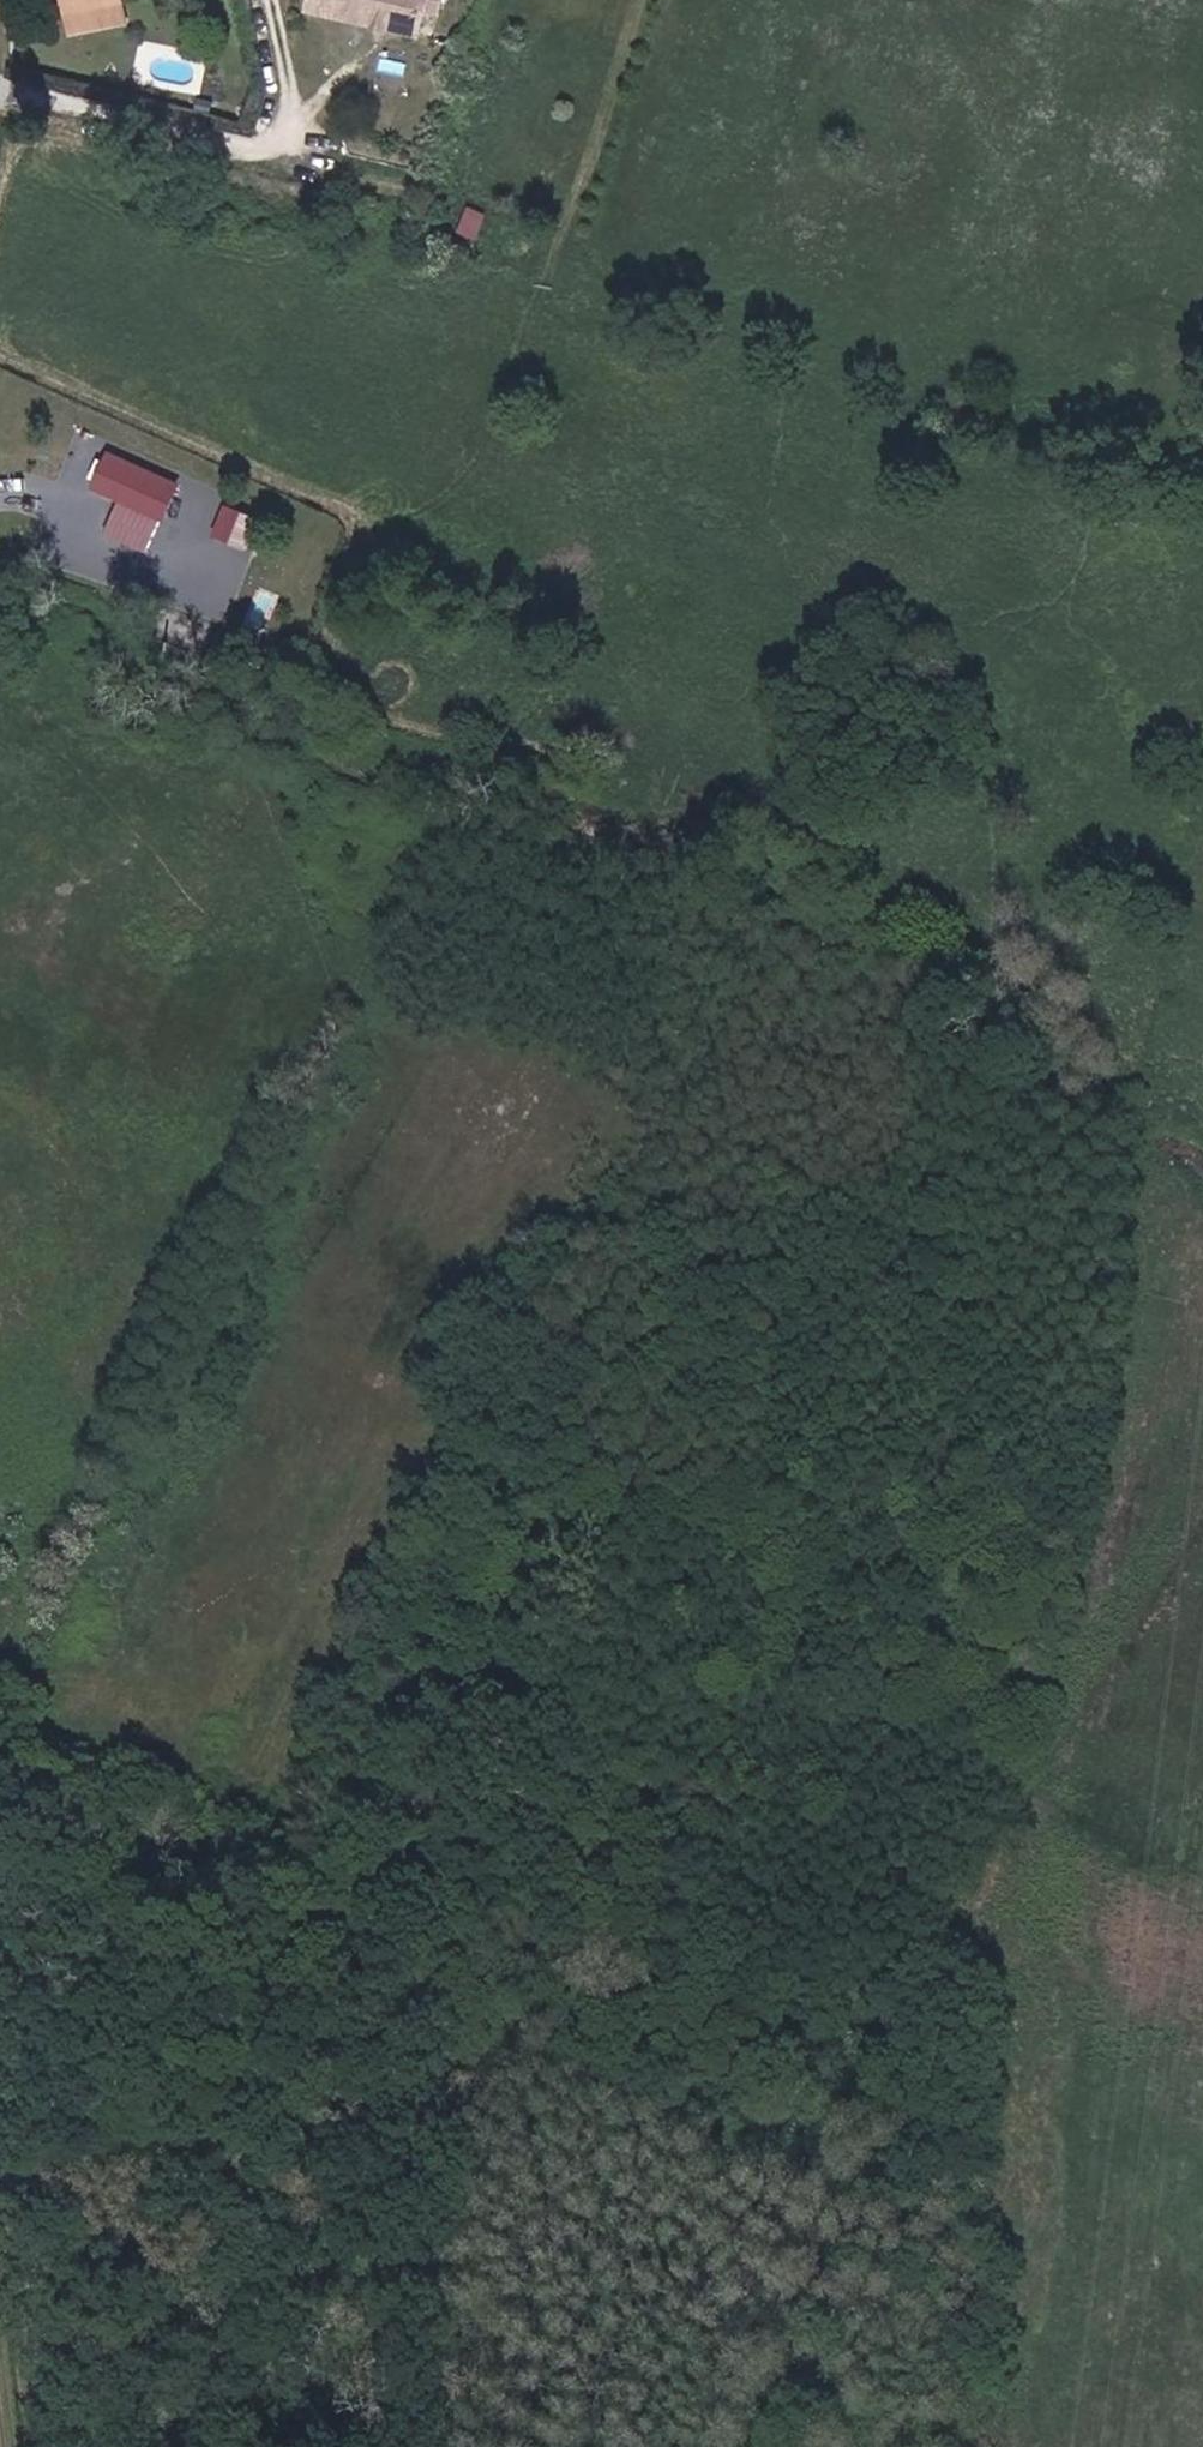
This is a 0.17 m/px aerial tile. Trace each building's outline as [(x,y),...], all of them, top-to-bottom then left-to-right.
[(53,46),(96,39),(91,0),(35,0),(35,4),(46,3),(53,46)] [(317,35),(327,0),(311,0),(303,32),(317,35)] [(317,35),(379,51),(394,2),(385,0),(327,0),(317,35)] [(394,2),(379,51),(411,59),(417,32),(422,10),(394,2)] [(422,10),(417,32),(431,36),(436,14),(422,10)] [(121,495),(107,529),(154,548),(184,475),(110,444),(93,483),(121,495)] [(215,531),(233,538),(247,505),(230,497),(215,531)] [(245,509),(237,538),(253,542),(261,514),(245,509)]
